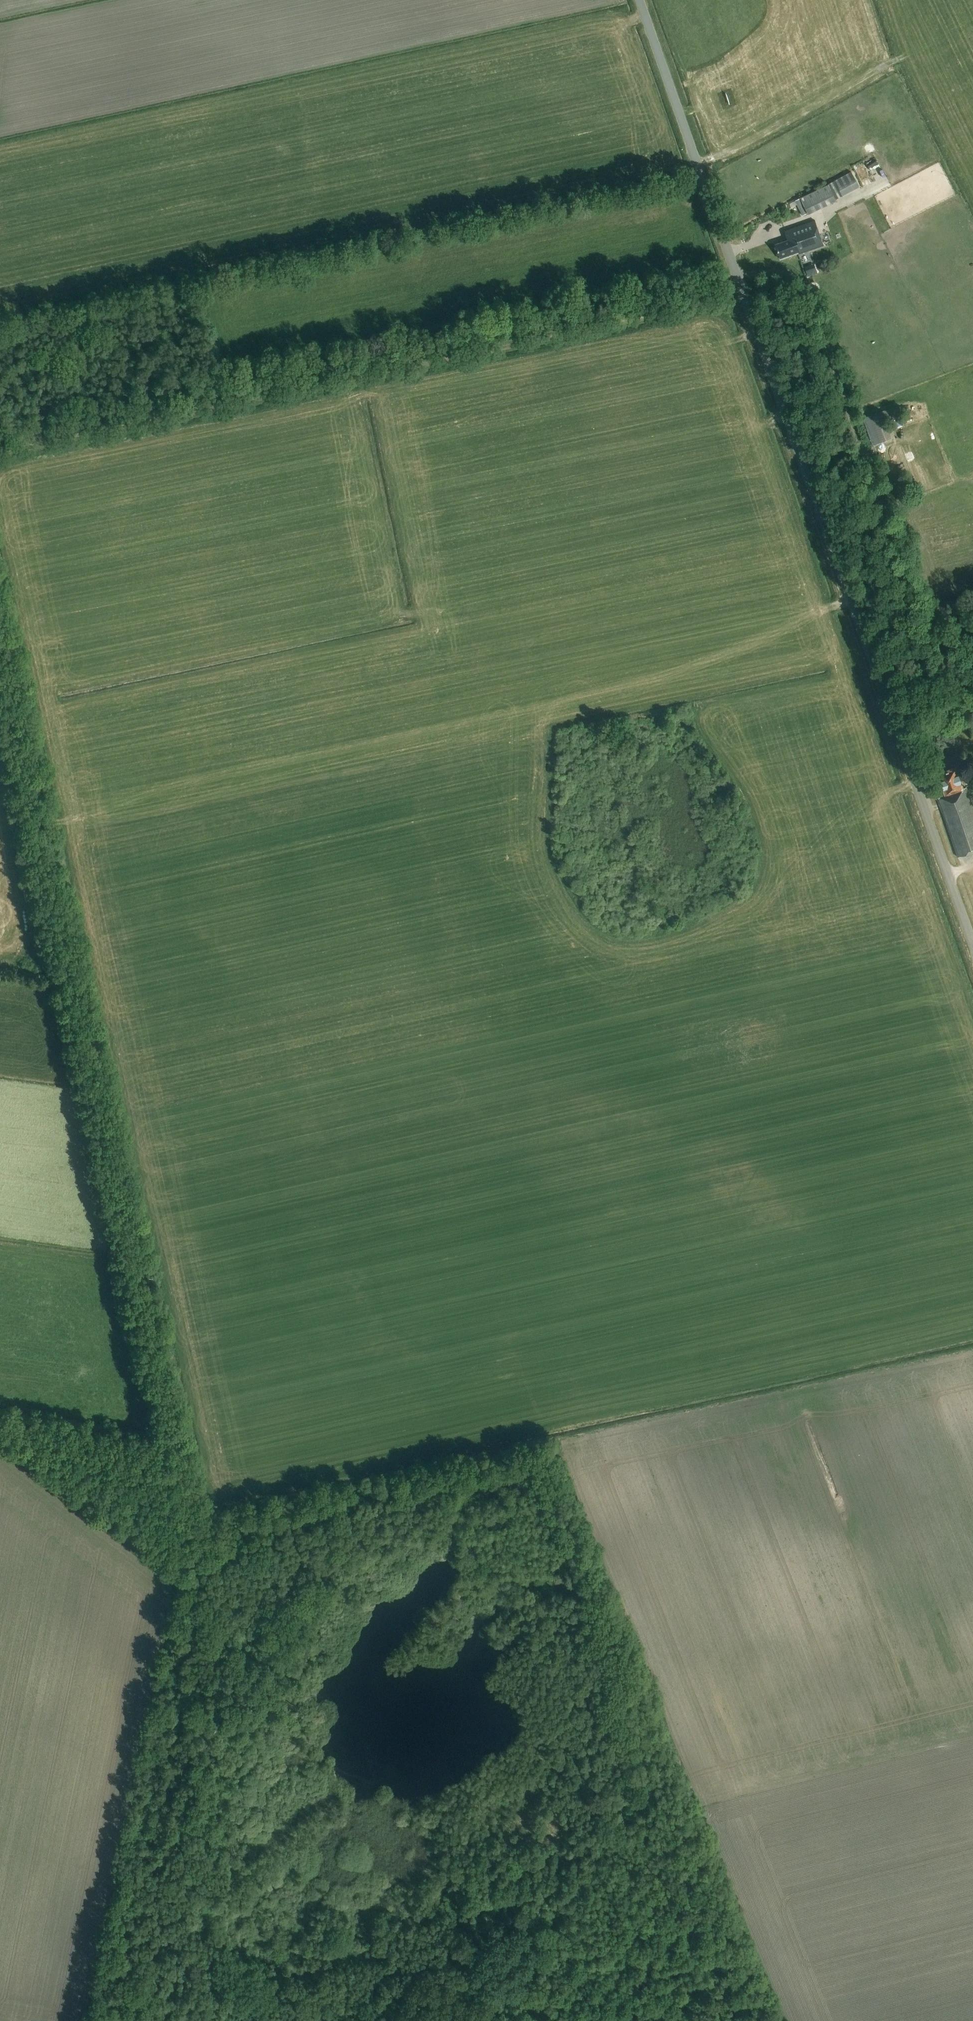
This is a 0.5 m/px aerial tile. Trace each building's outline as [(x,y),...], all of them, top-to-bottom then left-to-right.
[(878,161),(870,166),(875,173),(883,167),(878,161)] [(828,184),(800,198),(808,215),(837,201),(828,184)] [(800,199),(795,201),(802,216),(807,214),(800,199)] [(798,255),(823,245),(815,219),(784,231),(787,240),(775,245),(779,260),(798,253),(798,255)] [(899,405),(863,418),(873,446),(892,439),(885,420),(902,414),(899,405)] [(950,683),(953,691),(965,686),(962,678),(950,683)] [(956,859),(972,853),(972,814),(965,790),(961,791),(954,770),(943,774),(942,773),(939,774),(938,776),(936,777),(943,797),(935,800),(956,859)]
